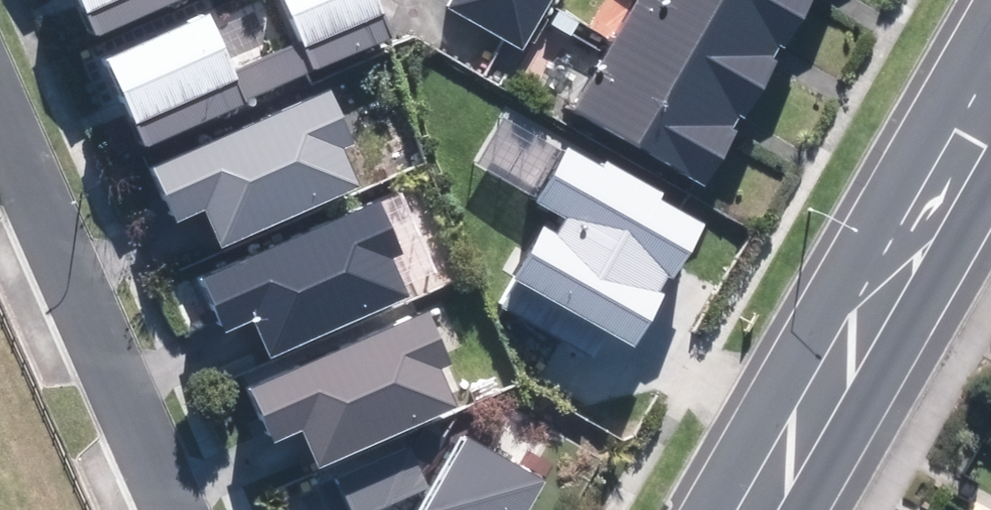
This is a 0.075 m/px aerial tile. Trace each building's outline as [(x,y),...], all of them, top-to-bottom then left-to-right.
[(95,37),(180,0),(79,0),(95,37)] [(146,147),(404,33),(390,0),(287,0),(305,41),(236,71),(210,12),(106,58),(146,147)] [(457,0),(532,40),(554,0),(457,0)] [(790,38),(724,0),(640,0),(620,35),(750,108),(790,38)] [(812,0),(724,0),(790,38),(812,0)] [(709,179),(750,108),(620,35),(579,106),(709,179)] [(355,141),(333,92),(155,172),(177,222),(204,210),(221,249),(362,185),(344,146),(355,141)] [(511,280),(633,348),(664,294),(659,291),(669,275),(674,278),(704,225),(661,200),(665,193),(607,160),(603,169),(568,149),(537,204),(567,220),(559,235),(542,226),(511,280)] [(404,251),(381,202),(203,282),(226,332),(252,320),(269,359),(410,295),(392,256),(404,251)] [(317,469),(456,407),(439,368),(452,362),(430,311),(250,391),(273,442),(300,430),(317,469)] [(426,509),(528,509),(545,481),(468,437),(426,509)] [(428,488),(414,455),(343,484),(354,509),(374,509),(428,488)]
